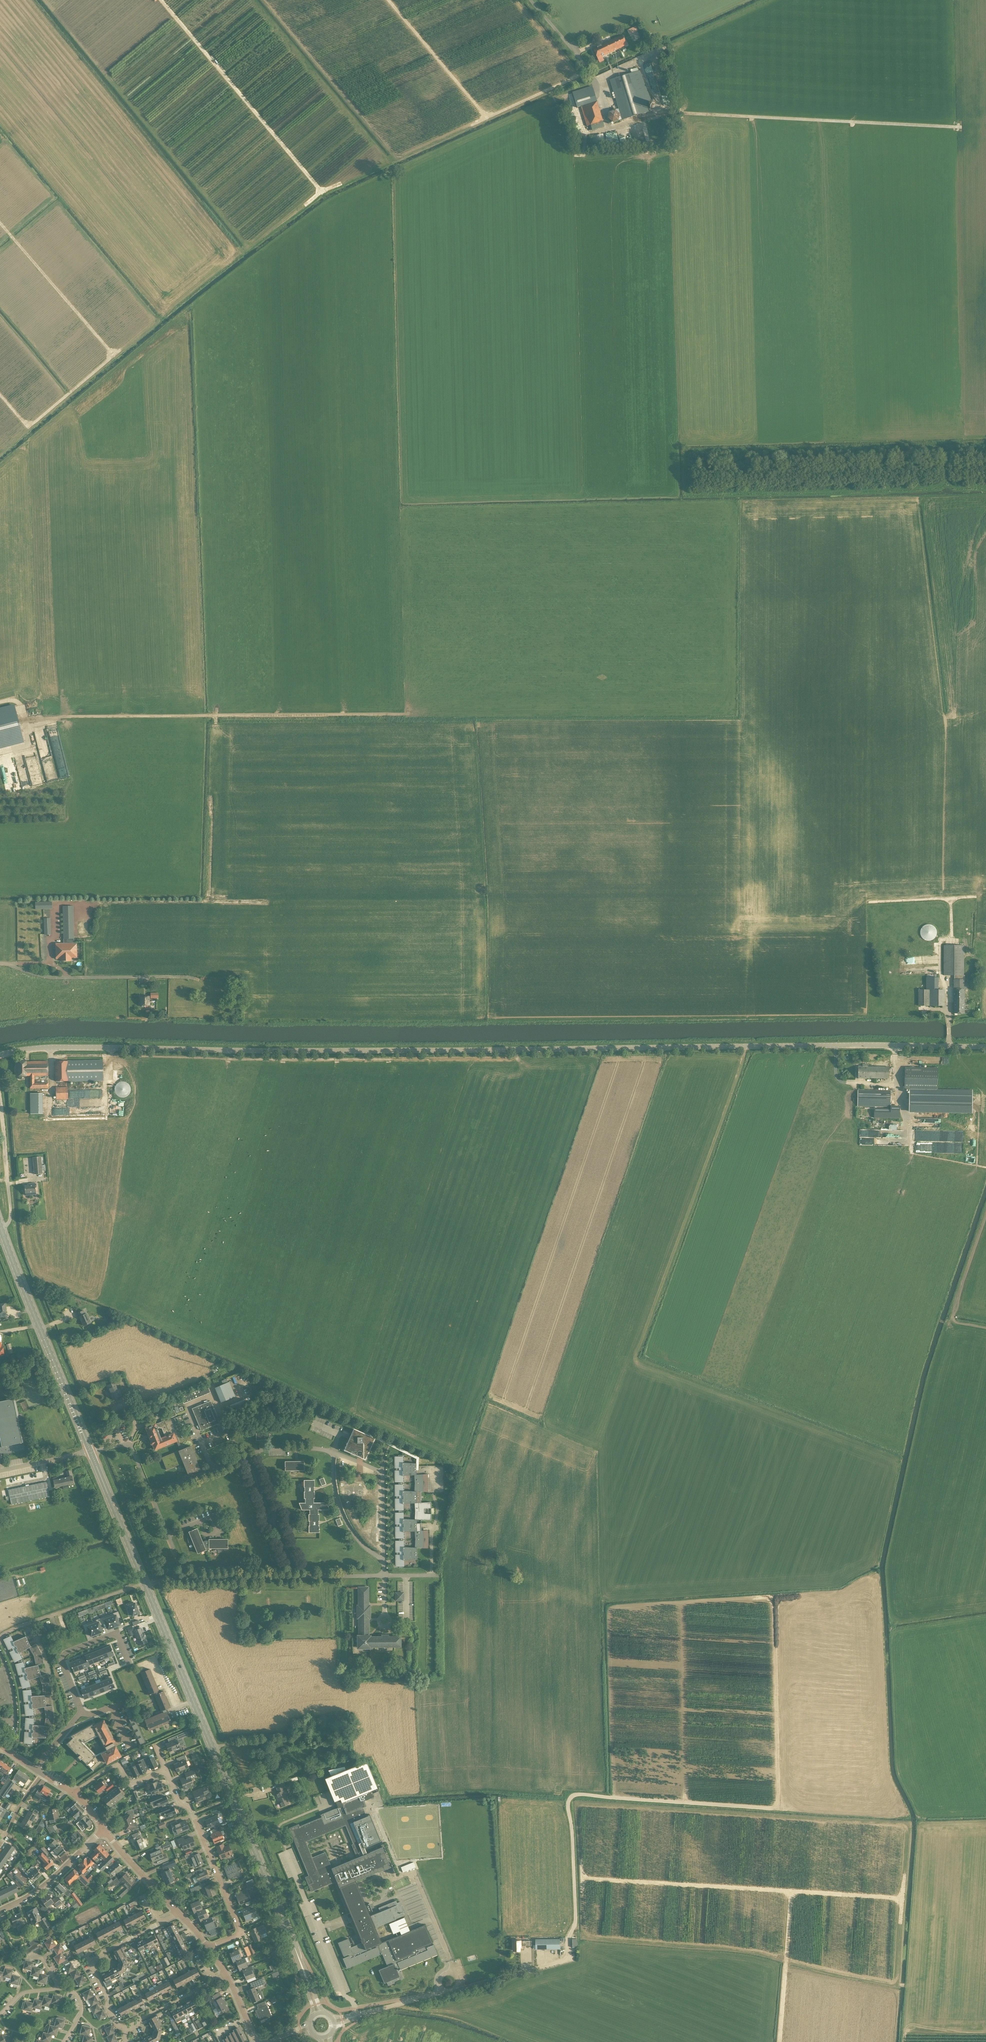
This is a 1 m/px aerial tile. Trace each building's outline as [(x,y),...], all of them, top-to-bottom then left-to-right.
[(636,26),(627,30),(629,34),(638,30),(636,26)] [(622,35),(593,49),(598,58),(627,45),(622,35)] [(643,83),(639,71),(610,80),(622,119),(648,112),(645,103),(649,102),(643,83)] [(619,120),(617,110),(607,112),(609,121),(611,121),(610,118),(613,117),(614,119),(617,118),(618,120),(619,120)] [(603,134),(591,136),(593,146),(605,144),(603,134)] [(23,742),(14,706),(0,709),(0,748),(23,742)] [(63,906),(64,943),(55,943),(56,959),(60,959),(60,961),(71,961),(71,958),(77,957),(76,944),(73,944),(73,943),(74,943),(73,906),(63,906)] [(933,939),(934,939),(934,938),(935,938),(935,937),(936,936),(936,935),(936,934),(936,933),(936,932),(936,931),(936,930),(936,929),(935,929),(935,928),(934,927),(934,926),(933,926),(932,926),(932,925),(931,925),(930,925),(929,925),(929,924),(928,924),(927,925),(926,925),(925,925),(924,925),(924,926),(923,926),(923,927),(922,927),(922,928),(921,928),(921,929),(921,930),(921,931),(920,931),(920,932),(920,933),(920,934),(921,935),(921,936),(921,937),(922,937),(922,938),(923,939),(924,939),(924,940),(925,940),(926,940),(926,941),(927,941),(928,941),(929,941),(930,941),(931,940),(932,940),(933,940),(933,939)] [(954,975),(954,980),(954,1013),(964,1013),(964,989),(967,989),(967,984),(964,984),(964,946),(944,945),(943,975),(954,975)] [(945,990),(938,990),(939,978),(926,978),(926,990),(918,990),(918,1006),(945,1006),(945,990)] [(149,997),(143,997),(140,997),(140,1005),(149,1005),(149,997)] [(102,1060),(68,1061),(55,1061),(55,1081),(103,1081),(102,1060)] [(47,1075),(47,1061),(19,1062),(19,1076),(30,1076),(30,1088),(48,1088),(48,1083),(34,1083),(34,1076),(47,1075)] [(889,1078),(889,1067),(868,1067),(864,1067),(864,1066),(858,1066),(858,1069),(856,1069),(856,1071),(858,1071),(858,1078),(866,1078),(889,1078)] [(904,1089),(909,1089),(909,1110),(971,1111),(972,1090),(937,1089),(937,1068),(905,1068),(904,1089)] [(68,1099),(68,1087),(56,1087),(56,1099),(68,1099)] [(858,1106),(891,1106),(891,1091),(858,1090),(858,1106)] [(45,1113),(45,1093),(32,1093),(32,1113),(45,1113)] [(873,1130),(860,1129),(859,1145),(875,1145),(876,1136),(873,1136),(873,1130)] [(915,1141),(914,1151),(963,1153),(964,1142),(942,1141),(942,1131),(915,1130),(915,1141)] [(32,1157),(33,1170),(34,1174),(42,1174),(41,1157),(32,1157)] [(25,1186),(25,1196),(36,1195),(35,1183),(27,1184),(27,1186),(25,1186)] [(80,1319),(83,1326),(90,1322),(86,1314),(85,1314),(84,1310),(76,1314),(79,1320),(80,1319)] [(121,1396),(119,1391),(119,1388),(117,1389),(114,1382),(106,1386),(107,1389),(108,1389),(112,1399),(121,1396)] [(220,1402),(235,1396),(229,1382),(215,1388),(220,1402)] [(183,1404),(195,1399),(210,1392),(208,1386),(181,1397),(183,1404)] [(1,1452),(1,1453),(3,1453),(4,1455),(25,1450),(23,1442),(24,1442),(21,1426),(25,1425),(23,1413),(18,1414),(15,1398),(0,1401),(0,1452),(1,1452)] [(215,1412),(210,1401),(192,1409),(197,1419),(215,1412)] [(215,1412),(197,1419),(201,1430),(220,1423),(215,1412)] [(175,1433),(176,1433),(169,1418),(164,1420),(145,1428),(145,1429),(145,1430),(146,1432),(150,1441),(149,1442),(150,1444),(152,1445),(154,1450),(176,1441),(180,1450),(161,1457),(167,1470),(183,1463),(188,1475),(200,1470),(190,1446),(182,1449),(175,1433)] [(354,1429),(344,1450),(362,1450),(362,1458),(365,1459),(374,1438),(363,1433),(354,1429)] [(269,1432),(256,1432),(256,1440),(269,1440),(269,1434),(272,1434),(272,1431),(269,1431),(269,1432)] [(363,1431),(363,1433),(374,1438),(416,1459),(416,1463),(416,1466),(416,1468),(416,1469),(416,1470),(418,1470),(419,1457),(375,1436),(364,1431),(363,1431)] [(395,1462),(394,1462),(394,1468),(395,1468),(395,1469),(416,1469),(416,1468),(416,1466),(416,1463),(403,1463),(403,1455),(397,1455),(397,1457),(395,1457),(395,1462)] [(290,1470),(304,1470),(303,1461),(285,1462),(285,1467),(285,1468),(285,1470),(286,1471),(290,1472),(290,1470)] [(394,1471),(394,1476),(395,1476),(396,1481),(398,1481),(398,1483),(402,1483),(402,1481),(403,1481),(403,1475),(414,1475),(414,1483),(428,1483),(427,1474),(416,1475),(416,1470),(416,1469),(395,1469),(395,1471),(394,1471)] [(72,1476),(71,1476),(70,1473),(72,1473),(71,1470),(66,1471),(67,1474),(68,1477),(57,1479),(57,1478),(57,1477),(52,1478),(53,1478),(53,1480),(54,1485),(58,1484),(58,1486),(69,1484),(70,1485),(74,1484),(72,1476)] [(304,1489),(314,1489),(314,1487),(314,1480),(303,1480),(304,1487),(304,1489)] [(46,1482),(8,1490),(11,1504),(49,1496),(46,1482)] [(396,1490),(394,1490),(395,1496),(395,1497),(421,1497),(420,1492),(427,1492),(428,1483),(414,1483),(414,1491),(403,1491),(403,1485),(402,1485),(402,1483),(398,1483),(398,1485),(396,1485),(396,1490)] [(305,1499),(305,1501),(313,1500),(313,1498),(314,1498),(314,1491),(314,1489),(304,1489),(304,1491),(304,1498),(305,1499)] [(395,1499),(395,1504),(396,1504),(396,1509),(399,1509),(399,1511),(402,1511),(402,1504),(414,1503),(414,1511),(424,1511),(424,1509),(425,1508),(431,1508),(431,1502),(421,1503),(421,1497),(395,1497),(395,1499)] [(313,1502),(313,1500),(305,1501),(305,1503),(299,1503),(300,1506),(301,1508),(305,1508),(305,1510),(309,1510),(309,1512),(318,1512),(318,1510),(329,1509),(328,1506),(327,1506),(327,1504),(323,1504),(323,1502),(313,1502)] [(217,1511),(212,1513),(212,1514),(217,1526),(220,1525),(222,1524),(217,1511)] [(396,1519),(395,1519),(395,1524),(395,1525),(416,1525),(416,1524),(416,1523),(416,1519),(431,1520),(431,1514),(425,1514),(424,1513),(424,1511),(414,1511),(414,1519),(402,1519),(402,1511),(399,1511),(399,1513),(396,1513),(396,1519)] [(309,1521),(309,1523),(318,1523),(318,1521),(319,1521),(319,1514),(318,1514),(318,1512),(309,1512),(309,1514),(308,1514),(308,1521),(309,1521)] [(318,1525),(318,1523),(309,1523),(309,1525),(308,1525),(308,1533),(319,1532),(319,1525),(318,1525)] [(395,1527),(395,1532),(396,1532),(396,1538),(399,1538),(399,1539),(402,1539),(402,1538),(404,1538),(404,1532),(414,1531),(415,1539),(428,1539),(428,1530),(421,1531),(421,1523),(416,1523),(416,1524),(416,1525),(395,1525),(395,1527)] [(188,1532),(186,1533),(188,1542),(193,1541),(198,1553),(205,1550),(205,1549),(209,1548),(217,1548),(218,1552),(227,1551),(227,1548),(227,1539),(223,1539),(209,1539),(209,1540),(205,1540),(202,1542),(197,1528),(189,1532),(188,1532)] [(396,1547),(395,1547),(395,1552),(396,1552),(396,1554),(416,1553),(416,1552),(417,1548),(428,1548),(428,1539),(415,1539),(414,1548),(404,1547),(404,1541),(402,1541),(402,1539),(399,1539),(399,1541),(396,1541),(396,1547)] [(395,1555),(395,1560),(396,1560),(396,1566),(398,1566),(398,1568),(401,1568),(401,1566),(402,1566),(402,1560),(417,1559),(416,1554),(416,1553),(396,1554),(396,1555),(395,1555)] [(357,1612),(370,1612),(370,1605),(368,1605),(368,1587),(358,1587),(358,1605),(357,1605),(357,1612)] [(130,1610),(128,1611),(130,1616),(132,1615),(132,1616),(139,1613),(135,1602),(133,1603),(133,1602),(129,1604),(129,1605),(128,1605),(130,1610)] [(118,1611),(109,1615),(114,1627),(118,1626),(118,1625),(120,1625),(117,1618),(120,1617),(118,1611)] [(367,1634),(367,1633),(368,1633),(368,1618),(370,1618),(370,1612),(357,1612),(357,1618),(359,1618),(359,1634),(367,1634)] [(109,1615),(100,1618),(103,1624),(106,1623),(108,1629),(110,1628),(110,1629),(114,1627),(109,1615)] [(100,1618),(92,1621),(97,1634),(101,1633),(100,1632),(102,1631),(100,1625),(103,1624),(100,1618)] [(92,1621),(83,1625),(85,1631),(88,1630),(91,1636),(93,1635),(93,1636),(97,1634),(92,1621)] [(146,1642),(140,1627),(134,1630),(140,1645),(146,1642)] [(367,1634),(359,1634),(359,1635),(357,1635),(357,1648),(370,1648),(370,1646),(372,1646),(372,1638),(370,1638),(367,1636),(367,1634)] [(8,1635),(6,1636),(7,1638),(5,1639),(7,1644),(6,1644),(9,1649),(10,1650),(28,1642),(28,1640),(26,1636),(13,1641),(10,1636),(9,1637),(8,1635)] [(372,1638),(372,1646),(385,1646),(385,1635),(381,1635),(381,1637),(372,1637),(372,1638)] [(388,1635),(385,1635),(385,1646),(400,1646),(400,1637),(388,1637),(388,1635)] [(31,1646),(28,1642),(10,1650),(10,1651),(10,1652),(12,1657),(13,1656),(16,1661),(17,1660),(18,1662),(22,1660),(19,1653),(29,1647),(33,1656),(41,1653),(36,1643),(31,1646)] [(110,1645),(105,1648),(109,1658),(114,1655),(110,1645)] [(105,1648),(100,1649),(104,1659),(109,1658),(105,1648)] [(100,1649),(95,1651),(99,1661),(104,1659),(100,1649)] [(95,1651),(90,1653),(94,1663),(94,1665),(100,1663),(99,1661),(95,1651)] [(41,1653),(33,1656),(36,1665),(25,1668),(22,1660),(18,1662),(19,1664),(17,1664),(18,1669),(17,1670),(19,1675),(20,1676),(39,1670),(38,1665),(44,1664),(41,1653)] [(90,1653),(85,1655),(85,1657),(89,1665),(94,1663),(90,1653)] [(85,1657),(80,1659),(84,1667),(89,1665),(85,1657)] [(80,1659),(75,1661),(79,1671),(79,1670),(85,1668),(84,1667),(80,1659)] [(75,1661),(70,1663),(72,1667),(74,1674),(80,1672),(79,1670),(79,1671),(75,1661)] [(169,1718),(165,1709),(170,1707),(163,1691),(159,1692),(158,1690),(159,1690),(150,1669),(140,1673),(147,1688),(145,1689),(147,1695),(151,1693),(154,1692),(155,1694),(154,1694),(161,1710),(157,1712),(158,1714),(145,1719),(148,1727),(149,1731),(171,1721),(169,1718)] [(41,1676),(39,1670),(20,1676),(20,1677),(19,1677),(21,1683),(22,1682),(24,1687),(25,1687),(26,1689),(30,1688),(28,1680),(39,1676),(42,1686),(51,1684),(47,1673),(41,1676)] [(111,1678),(106,1680),(110,1689),(115,1687),(111,1678)] [(106,1680),(101,1682),(104,1691),(110,1689),(106,1680)] [(101,1682),(96,1684),(99,1693),(104,1691),(101,1682)] [(51,1684),(42,1686),(42,1695),(31,1696),(30,1688),(26,1689),(26,1691),(24,1691),(25,1696),(24,1696),(24,1702),(25,1702),(25,1703),(45,1701),(45,1695),(51,1695),(51,1684)] [(96,1684),(91,1686),(94,1695),(99,1693),(96,1684)] [(91,1686),(86,1688),(89,1697),(94,1695),(91,1686)] [(86,1688),(81,1690),(84,1699),(89,1697),(86,1688)] [(46,1707),(45,1701),(25,1703),(25,1704),(25,1710),(26,1710),(27,1715),(29,1715),(29,1717),(33,1717),(33,1708),(44,1707),(45,1716),(54,1716),(52,1706),(46,1707)] [(33,1717),(29,1717),(29,1718),(27,1718),(26,1724),(25,1724),(25,1729),(26,1729),(26,1730),(46,1731),(47,1726),(53,1727),(54,1716),(45,1716),(44,1726),(33,1725),(33,1717)] [(93,1727),(92,1724),(71,1736),(73,1738),(66,1744),(78,1756),(78,1757),(80,1759),(81,1758),(93,1770),(94,1770),(101,1762),(100,1761),(104,1758),(107,1763),(120,1756),(115,1746),(114,1745),(113,1742),(112,1743),(112,1742),(115,1741),(104,1720),(94,1726),(93,1727)] [(46,1731),(26,1730),(26,1732),(25,1732),(24,1737),(26,1737),(25,1743),(27,1743),(27,1745),(30,1745),(30,1743),(31,1743),(32,1738),(46,1738),(46,1733),(46,1731)] [(179,1748),(179,1747),(180,1747),(177,1740),(188,1735),(186,1731),(170,1738),(171,1742),(166,1744),(169,1751),(175,1749),(176,1749),(179,1748)] [(152,1754),(143,1759),(146,1765),(149,1764),(151,1769),(157,1766),(152,1754)] [(177,1772),(181,1770),(188,1767),(186,1761),(187,1761),(185,1755),(176,1758),(178,1763),(174,1764),(177,1772)] [(146,1765),(143,1759),(138,1761),(139,1764),(136,1765),(140,1774),(146,1772),(144,1767),(146,1765)] [(382,1846),(369,1852),(366,1853),(364,1847),(381,1840),(370,1814),(366,1816),(363,1807),(366,1806),(364,1800),(373,1796),(371,1790),(377,1788),(366,1761),(345,1770),(344,1766),(328,1770),(330,1776),(324,1778),(334,1801),(335,1801),(337,1804),(338,1807),(320,1815),(321,1817),(299,1826),(298,1824),(289,1828),(308,1875),(305,1877),(311,1891),(336,1881),(349,1913),(346,1914),(349,1921),(352,1919),(361,1943),(350,1947),(347,1939),(338,1943),(343,1956),(344,1956),(344,1957),(342,1958),(347,1968),(380,1954),(379,1953),(381,1952),(387,1966),(378,1970),(384,1983),(386,1982),(388,1985),(394,1983),(394,1982),(403,1978),(400,1970),(437,1954),(434,1945),(432,1946),(431,1944),(433,1943),(425,1925),(410,1931),(404,1918),(389,1924),(393,1934),(400,1931),(401,1935),(381,1943),(375,1928),(405,1916),(403,1912),(404,1912),(400,1902),(397,1903),(396,1900),(378,1908),(380,1912),(370,1916),(369,1912),(372,1911),(369,1905),(366,1906),(355,1880),(377,1871),(378,1872),(390,1867),(382,1846)] [(0,1769),(0,1773),(2,1775),(4,1772),(6,1774),(11,1767),(4,1763),(0,1769)] [(134,1777),(140,1774),(136,1765),(132,1767),(131,1765),(128,1767),(129,1770),(130,1769),(134,1777)] [(15,1776),(13,1779),(19,1783),(19,1782),(23,1785),(24,1783),(25,1784),(29,1777),(19,1769),(14,1776),(15,1776)] [(190,1788),(190,1787),(193,1785),(191,1779),(196,1777),(193,1770),(185,1773),(186,1777),(180,1779),(184,1789),(186,1788),(187,1789),(190,1788)] [(0,1780),(4,1783),(8,1778),(10,1776),(7,1774),(3,1779),(2,1778),(0,1780)] [(4,1783),(0,1789),(0,1795),(4,1798),(15,1783),(8,1778),(4,1783)] [(108,1785),(104,1780),(94,1787),(99,1793),(105,1788),(107,1791),(113,1786),(111,1783),(108,1785)] [(150,1788),(152,1794),(163,1790),(160,1783),(157,1785),(156,1782),(150,1784),(151,1787),(150,1788)] [(275,1793),(280,1807),(289,1803),(281,1785),(276,1788),(278,1792),(275,1793)] [(36,1792),(34,1796),(39,1799),(41,1796),(48,1801),(52,1794),(49,1792),(50,1791),(44,1786),(41,1791),(38,1790),(36,1793),(36,1792)] [(192,1792),(197,1802),(206,1799),(204,1795),(209,1793),(206,1786),(192,1792)] [(117,1787),(103,1798),(110,1807),(124,1796),(117,1787)] [(156,1802),(158,1806),(168,1802),(166,1796),(162,1797),(160,1794),(149,1799),(151,1804),(156,1802)] [(69,1813),(70,1813),(73,1809),(74,1810),(79,1805),(76,1802),(75,1803),(74,1801),(65,1809),(69,1813)] [(73,1809),(70,1813),(76,1819),(85,1811),(79,1805),(74,1810),(73,1809)] [(169,1808),(168,1805),(158,1810),(160,1815),(164,1814),(166,1817),(176,1813),(173,1807),(169,1808)] [(55,1822),(54,1818),(58,1817),(57,1808),(51,1809),(49,1809),(49,1810),(47,1810),(50,1823),(55,1822)] [(29,1810),(25,1817),(32,1822),(36,1815),(38,1811),(34,1809),(32,1812),(29,1810)] [(126,1816),(121,1818),(122,1822),(122,1824),(132,1820),(131,1817),(134,1815),(132,1809),(125,1811),(126,1812),(125,1813),(126,1816)] [(82,1831),(85,1829),(92,1823),(86,1816),(76,1823),(82,1831)] [(213,1826),(214,1829),(221,1826),(216,1816),(205,1820),(208,1828),(213,1826)] [(25,1817),(21,1824),(28,1828),(32,1822),(25,1817)] [(132,1820),(122,1824),(124,1826),(126,1830),(129,1828),(131,1827),(132,1830),(138,1828),(136,1823),(133,1823),(132,1820)] [(176,1821),(171,1823),(173,1829),(172,1829),(175,1835),(178,1834),(178,1833),(189,1828),(186,1821),(178,1824),(176,1821)] [(48,1827),(51,1832),(58,1828),(55,1823),(48,1827)] [(221,1826),(214,1829),(212,1830),(214,1833),(211,1834),(215,1843),(224,1839),(220,1830),(222,1829),(221,1826)] [(69,1837),(72,1839),(71,1840),(74,1844),(82,1837),(82,1836),(78,1831),(77,1831),(77,1830),(69,1837)] [(137,1850),(144,1847),(142,1842),(144,1841),(140,1831),(137,1832),(138,1835),(131,1839),(132,1843),(134,1843),(137,1850)] [(182,1844),(184,1849),(196,1845),(192,1837),(184,1840),(183,1837),(177,1839),(180,1845),(182,1844)] [(54,1840),(49,1845),(53,1849),(50,1852),(56,1858),(58,1856),(60,1857),(66,1852),(62,1847),(62,1848),(54,1840)] [(161,1845),(163,1849),(164,1850),(172,1846),(170,1841),(161,1845)] [(217,1850),(221,1858),(232,1854),(229,1845),(224,1847),(223,1843),(216,1846),(218,1849),(217,1850)] [(9,1844),(4,1851),(10,1855),(15,1848),(9,1844)] [(98,1864),(103,1860),(108,1854),(99,1845),(94,1850),(95,1851),(90,1856),(98,1864)] [(153,1861),(156,1860),(158,1864),(167,1860),(165,1855),(163,1856),(160,1850),(163,1849),(161,1845),(155,1848),(156,1851),(150,1853),(153,1861)] [(39,1850),(42,1853),(39,1856),(45,1863),(43,1865),(46,1869),(53,1863),(49,1859),(50,1858),(46,1855),(48,1853),(42,1847),(39,1850)] [(4,1851),(0,1857),(0,1858),(5,1862),(10,1855),(4,1851)] [(186,1858),(191,1856),(195,1867),(203,1863),(199,1853),(194,1855),(193,1852),(185,1855),(186,1858)] [(110,1855),(103,1862),(98,1867),(102,1871),(114,1859),(110,1855)] [(90,1866),(93,1869),(95,1870),(98,1866),(94,1862),(94,1863),(87,1856),(79,1865),(81,1867),(79,1868),(84,1873),(84,1872),(87,1874),(89,1872),(87,1870),(90,1866)] [(162,1865),(163,1869),(175,1864),(174,1860),(162,1865)] [(107,1869),(114,1876),(122,1869),(116,1862),(107,1869)] [(225,1868),(229,1879),(239,1875),(238,1870),(241,1869),(239,1862),(225,1868)] [(400,1867),(402,1872),(414,1867),(412,1862),(400,1867)] [(30,1880),(32,1878),(34,1880),(41,1873),(35,1867),(32,1864),(26,1870),(24,1869),(22,1871),(25,1875),(30,1880)] [(16,1884),(20,1887),(27,1881),(14,1868),(7,1874),(17,1883),(16,1884)] [(90,1881),(89,1881),(87,1878),(83,1875),(81,1873),(80,1875),(74,1869),(64,1879),(67,1882),(67,1883),(68,1884),(69,1884),(70,1885),(76,1878),(84,1887),(90,1881)] [(164,1877),(167,1883),(174,1880),(170,1870),(161,1873),(163,1878),(164,1877)] [(198,1870),(192,1872),(194,1877),(197,1876),(199,1881),(209,1877),(206,1870),(199,1873),(198,1870)] [(121,1881),(123,1883),(130,1877),(126,1873),(119,1880),(117,1877),(113,1881),(109,1884),(111,1887),(114,1884),(115,1886),(121,1881)] [(130,1877),(123,1883),(128,1888),(134,1882),(130,1877)] [(59,1883),(54,1888),(62,1896),(65,1894),(68,1897),(71,1894),(72,1893),(69,1890),(68,1889),(66,1891),(65,1890),(65,1889),(59,1883)] [(8,1888),(11,1895),(19,1891),(15,1884),(8,1888)] [(215,1894),(211,1884),(204,1886),(209,1897),(215,1894)] [(391,1884),(382,1888),(385,1893),(393,1889),(391,1884)] [(8,1888),(0,1891),(4,1898),(11,1895),(8,1888)] [(129,1891),(127,1888),(119,1895),(121,1898),(129,1891)] [(242,1895),(237,1897),(240,1904),(245,1902),(251,1899),(246,1889),(240,1891),(242,1895)] [(72,1893),(71,1894),(75,1900),(78,1903),(80,1906),(81,1905),(83,1904),(73,1892),(72,1893)] [(49,1906),(54,1903),(57,1908),(62,1904),(56,1896),(52,1899),(48,1894),(41,1899),(43,1901),(40,1904),(42,1907),(40,1908),(43,1913),(50,1907),(49,1906)] [(195,1913),(197,1912),(202,1910),(199,1901),(191,1904),(195,1913)] [(242,1909),(247,1920),(257,1915),(254,1908),(250,1910),(249,1907),(242,1909)] [(45,1917),(41,1919),(36,1908),(26,1913),(28,1917),(30,1916),(33,1923),(39,1920),(45,1929),(50,1925),(48,1922),(45,1917)] [(205,1909),(202,1910),(197,1912),(201,1922),(204,1920),(211,1917),(209,1918),(205,1909)] [(137,1913),(141,1920),(145,1918),(142,1910),(137,1913)] [(24,1919),(23,1920),(20,1913),(16,1914),(10,1916),(10,1917),(8,1918),(4,1920),(6,1923),(10,1921),(11,1925),(13,1924),(19,1922),(19,1923),(19,1928),(21,1933),(26,1931),(24,1924),(25,1923),(24,1919)] [(137,1913),(132,1915),(136,1923),(141,1920),(137,1913)] [(132,1915),(128,1918),(132,1925),(136,1923),(132,1915)] [(211,1917),(204,1920),(207,1930),(208,1930),(209,1933),(210,1933),(211,1936),(219,1933),(217,1929),(216,1930),(215,1927),(217,1926),(213,1916),(211,1917)] [(127,1927),(132,1925),(128,1918),(123,1920),(127,1927)] [(114,1924),(118,1931),(122,1929),(119,1921),(114,1924)] [(114,1924),(109,1926),(113,1933),(118,1931),(114,1924)] [(166,1930),(167,1933),(177,1928),(176,1926),(175,1926),(174,1924),(163,1929),(164,1931),(166,1930)] [(255,1941),(262,1939),(260,1934),(267,1931),(264,1925),(257,1927),(250,1929),(255,1941)] [(109,1926),(105,1928),(109,1936),(113,1933),(109,1926)] [(105,1928),(100,1931),(104,1938),(109,1936),(105,1928)] [(177,1928),(167,1933),(169,1936),(167,1937),(168,1938),(170,1937),(178,1933),(177,1931),(178,1930),(177,1928)] [(100,1940),(104,1938),(100,1931),(96,1933),(100,1940)] [(178,1933),(170,1937),(172,1942),(182,1937),(181,1935),(180,1935),(178,1933)] [(57,1945),(56,1945),(52,1938),(53,1937),(51,1934),(46,1938),(47,1941),(44,1942),(49,1950),(53,1948),(53,1947),(57,1945)] [(151,1935),(149,1936),(154,1946),(157,1944),(158,1946),(160,1945),(154,1934),(152,1936),(151,1935)] [(88,1939),(91,1946),(96,1943),(92,1936),(88,1939)] [(147,1938),(145,1939),(150,1950),(152,1949),(151,1947),(154,1946),(149,1936),(147,1937),(147,1938)] [(182,1937),(172,1942),(175,1947),(183,1942),(182,1940),(183,1939),(182,1937)] [(88,1939),(83,1941),(87,1948),(91,1946),(88,1939)] [(142,1939),(140,1941),(145,1950),(148,1949),(149,1950),(150,1950),(145,1939),(143,1940),(142,1939)] [(560,1949),(560,1939),(535,1939),(535,1949),(560,1949)] [(520,1946),(521,1946),(530,1946),(530,1940),(513,1940),(513,1951),(521,1950),(520,1946)] [(83,1941),(79,1943),(82,1950),(87,1948),(83,1941)] [(140,1953),(145,1950),(140,1941),(138,1942),(138,1943),(136,1944),(140,1953)] [(184,1944),(183,1942),(175,1947),(173,1948),(173,1950),(176,1949),(177,1951),(186,1946),(185,1944),(184,1944)] [(54,1949),(57,1955),(58,1955),(61,1952),(61,1953),(65,1950),(60,1943),(56,1945),(57,1945),(53,1947),(53,1948),(49,1950),(50,1952),(54,1949)] [(78,1953),(82,1950),(79,1943),(74,1946),(78,1953)] [(114,1955),(115,1957),(124,1952),(123,1949),(125,1948),(124,1946),(113,1951),(115,1954),(114,1955)] [(186,1946),(177,1951),(179,1956),(176,1957),(178,1960),(183,1957),(182,1954),(188,1951),(187,1949),(188,1948),(186,1946)] [(234,1962),(236,1961),(241,1959),(238,1950),(230,1953),(234,1962)] [(66,1960),(61,1953),(61,1952),(58,1955),(57,1955),(54,1957),(58,1965),(62,1962),(64,1965),(69,1962),(67,1959),(66,1960)] [(125,1953),(124,1952),(115,1957),(116,1959),(117,1959),(118,1960),(124,1957),(127,1956),(128,1955),(126,1952),(125,1953)] [(118,1963),(118,1964),(126,1967),(127,1962),(124,1958),(124,1957),(118,1960),(119,1963),(118,1963)] [(166,1957),(161,1960),(164,1967),(170,1964),(166,1957)] [(244,1958),(241,1959),(236,1961),(240,1970),(242,1969),(248,1967),(244,1958)] [(34,1962),(25,1960),(25,1961),(23,1961),(23,1964),(24,1964),(23,1969),(31,1971),(32,1969),(33,1966),(34,1962)] [(156,1962),(160,1969),(164,1967),(161,1960),(156,1962)] [(75,1970),(71,1963),(65,1966),(64,1966),(68,1974),(70,1973),(75,1970)] [(126,1967),(118,1964),(117,1966),(118,1967),(116,1968),(120,1974),(124,1971),(126,1967)] [(32,1969),(31,1971),(30,1975),(38,1977),(39,1975),(40,1973),(41,1969),(33,1966),(32,1969)] [(248,1967),(242,1969),(246,1979),(254,1976),(250,1966),(248,1967)] [(3,1974),(2,1977),(10,1979),(11,1976),(11,1977),(12,1974),(13,1970),(4,1968),(3,1972),(3,1974)] [(113,1968),(111,1969),(116,1978),(119,1977),(120,1979),(122,1980),(124,1977),(120,1976),(119,1974),(120,1974),(118,1971),(116,1968),(114,1969),(113,1968)] [(191,1970),(195,1977),(199,1975),(196,1968),(191,1970)] [(73,1980),(75,1979),(78,1977),(80,1976),(77,1969),(75,1970),(70,1973),(73,1980)] [(109,1971),(107,1972),(112,1981),(116,1978),(111,1969),(109,1970),(109,1971)] [(191,1970),(186,1973),(190,1980),(195,1977),(191,1970)] [(111,1981),(112,1981),(107,1972),(105,1974),(104,1973),(102,1974),(105,1980),(103,1981),(106,1988),(113,1984),(111,1981)] [(47,1980),(48,1980),(49,1977),(48,1977),(48,1975),(40,1973),(39,1975),(38,1977),(37,1982),(46,1984),(46,1982),(47,1980)] [(186,1973),(182,1975),(186,1982),(190,1980),(186,1973)] [(19,1981),(21,1981),(21,1979),(20,1978),(20,1977),(12,1974),(11,1977),(11,1976),(10,1979),(9,1983),(18,1985),(18,1984),(19,1981)] [(82,1975),(80,1976),(78,1977),(75,1979),(79,1986),(86,1982),(82,1975)] [(182,1975),(177,1977),(181,1984),(186,1982),(182,1975)] [(177,1987),(181,1984),(177,1977),(173,1980),(177,1987)] [(250,1986),(251,1989),(247,1990),(249,1994),(248,1994),(249,1996),(252,2002),(263,1998),(260,1990),(256,1991),(255,1988),(265,1984),(262,1978),(250,1983),(251,1986),(250,1986)] [(163,1984),(167,1991),(171,1989),(168,1981),(163,1984)] [(163,1984),(158,1986),(162,1993),(167,1991),(163,1984)] [(158,1986),(154,1988),(158,1996),(162,1993),(158,1986)] [(154,1988),(149,1991),(153,1998),(158,1996),(154,1988)] [(90,1997),(93,1996),(90,1989),(82,1993),(86,2000),(88,1999),(91,1998),(90,1997)] [(148,2000),(153,1998),(149,1991),(145,1993),(148,2000)] [(218,2011),(220,2014),(229,2009),(222,1996),(221,1997),(218,1992),(207,1998),(212,2006),(214,2005),(218,2011)] [(60,2001),(62,2001),(63,1999),(61,1998),(62,1996),(53,1994),(52,1998),(51,2001),(52,2001),(51,2003),(59,2005),(60,2003),(60,2001)] [(88,1999),(91,2006),(94,2005),(97,2003),(99,2002),(95,1995),(93,1996),(90,1997),(91,1998),(88,1999)] [(43,1996),(42,2001),(42,2003),(42,2005),(50,2007),(51,2003),(52,2001),(51,2001),(52,1998),(43,1996)] [(140,1996),(136,1999),(140,2006),(144,2004),(140,1996)] [(34,1999),(33,2003),(32,2005),(33,2005),(32,2008),(40,2010),(42,2005),(42,2003),(42,2001),(34,1999)] [(136,1999),(131,2001),(135,2009),(140,2006),(136,1999)] [(191,2000),(188,2001),(193,2011),(198,2008),(194,2000),(191,2001),(191,2000)] [(23,2002),(22,2005),(23,2005),(23,2008),(22,2010),(31,2012),(32,2008),(33,2005),(32,2005),(33,2003),(25,2001),(24,2002),(23,2002)] [(131,2001),(127,2004),(131,2011),(135,2009),(131,2001)] [(187,2003),(184,2004),(189,2013),(193,2011),(188,2001),(186,2002),(187,2003)] [(257,2005),(258,2007),(259,2007),(260,2008),(256,2010),(260,2021),(271,2016),(265,2001),(257,2005)] [(93,2014),(95,2013),(98,2012),(101,2010),(97,2003),(94,2005),(91,2006),(90,2007),(93,2014)] [(127,2004),(122,2006),(126,2013),(131,2011),(127,2004)] [(182,2005),(179,2006),(184,2015),(189,2013),(184,2004),(182,2006),(182,2005)] [(121,2016),(126,2013),(122,2006),(118,2008),(121,2016)] [(175,2009),(181,2020),(182,2021),(186,2019),(184,2015),(179,2006),(177,2007),(178,2008),(175,2009)] [(102,2009),(101,2010),(98,2012),(95,2013),(99,2020),(106,2017),(102,2009)] [(176,2022),(181,2020),(175,2009),(173,2010),(173,2009),(170,2011),(175,2020),(176,2022)] [(150,2025),(159,2020),(157,2015),(148,2019),(149,2022),(150,2025)] [(61,2019),(61,2017),(58,2017),(58,2018),(56,2017),(54,2026),(56,2026),(56,2027),(58,2027),(63,2029),(65,2020),(63,2019),(61,2019)] [(152,2026),(153,2028),(154,2028),(159,2025),(162,2024),(159,2020),(150,2025),(151,2027),(152,2026)] [(171,2021),(170,2022),(177,2034),(180,2032),(174,2020),(171,2021)] [(50,2025),(47,2033),(50,2034),(52,2034),(56,2036),(58,2027),(56,2027),(56,2026),(54,2026),(50,2025)] [(89,2025),(87,2025),(86,2026),(84,2025),(82,2025),(80,2033),(84,2035),(86,2035),(89,2036),(91,2027),(89,2027),(89,2025)] [(107,2027),(105,2029),(108,2036),(114,2033),(115,2032),(112,2025),(107,2027)] [(153,2031),(153,2032),(161,2034),(162,2030),(159,2025),(154,2028),(153,2028),(154,2030),(153,2031)] [(240,2041),(244,2039),(238,2027),(233,2030),(233,2031),(229,2033),(230,2034),(226,2036),(227,2037),(223,2039),(224,2041),(241,2041),(240,2041)] [(41,2040),(43,2041),(45,2041),(46,2041),(50,2041),(52,2034),(50,2034),(47,2033),(43,2032),(41,2040)] [(153,2034),(152,2035),(155,2041),(159,2039),(161,2034),(153,2032),(152,2033),(153,2034)] [(9,2040),(10,2038),(9,2037),(9,2036),(1,2033),(0,2036),(0,2041),(7,2041),(8,2040),(9,2040)] [(107,2036),(109,2041),(113,2041),(116,2041),(117,2040),(114,2033),(108,2036),(107,2036)]
